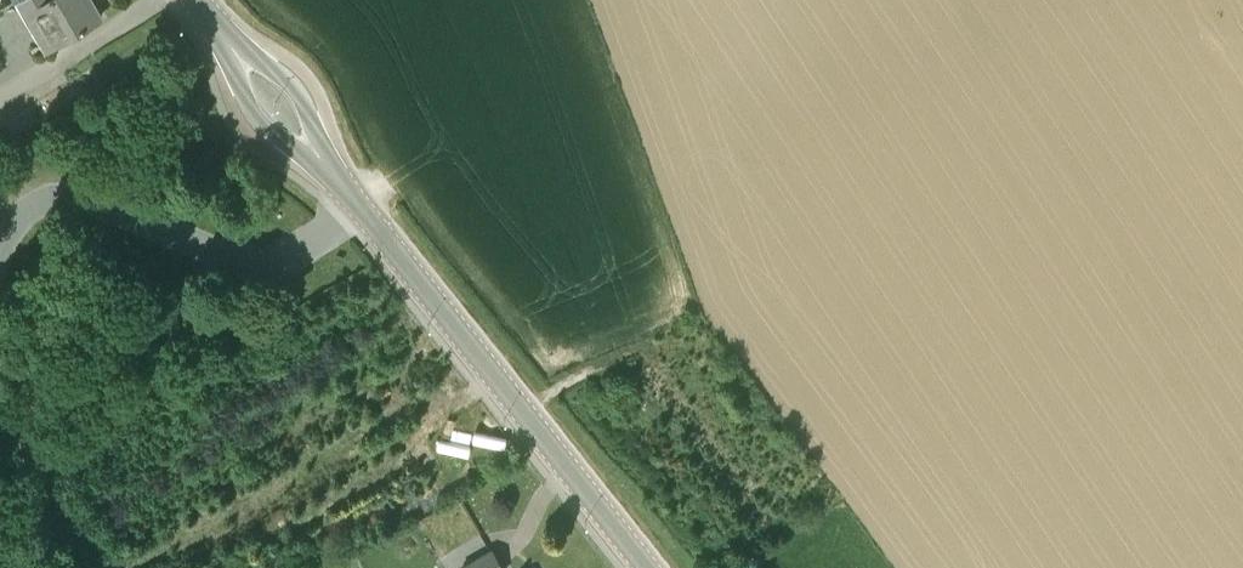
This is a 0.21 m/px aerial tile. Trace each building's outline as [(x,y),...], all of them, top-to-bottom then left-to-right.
[(46,48),(102,15),(93,0),(18,0),(46,48)] [(492,549),(463,566),(464,567),(503,567),(492,549)]
